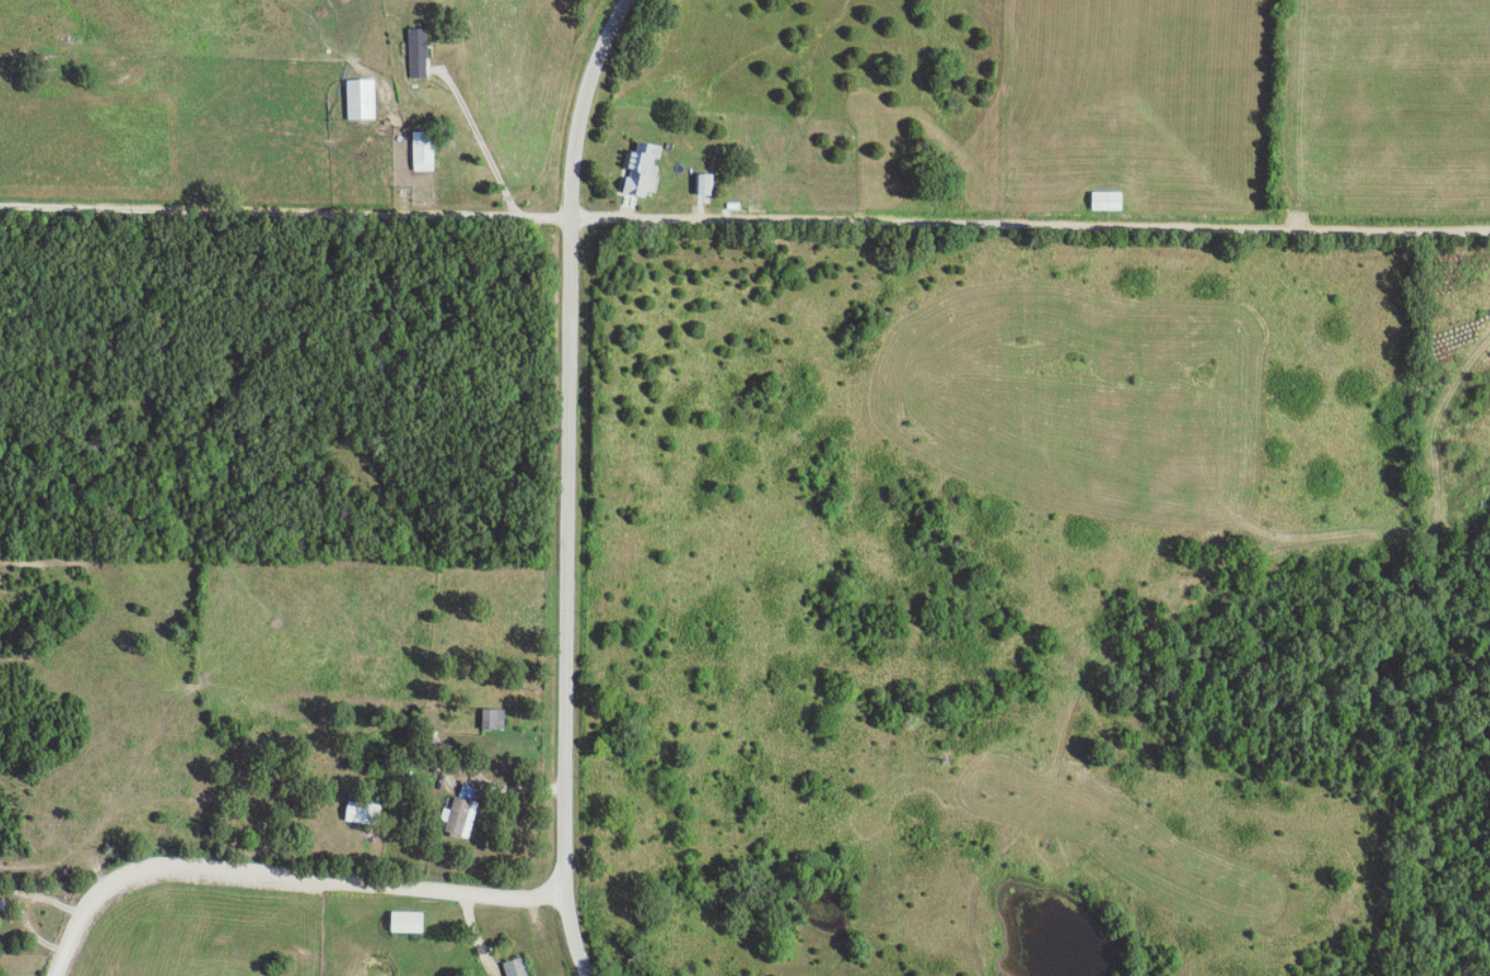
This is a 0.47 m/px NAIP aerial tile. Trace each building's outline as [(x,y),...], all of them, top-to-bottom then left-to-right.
[(427,78),(426,27),(408,28),(409,78),(427,78)] [(346,79),(347,119),(375,118),(373,79),(346,79)] [(432,170),(431,132),(411,132),(412,170),(432,170)] [(644,196),(648,174),(653,175),(656,157),(660,158),(662,146),(635,141),(633,150),(627,149),(623,168),(627,169),(622,192),(644,196)] [(711,173),(694,173),(695,194),(711,194),(711,173)] [(1091,209),(1121,209),(1121,191),(1091,191),(1091,209)] [(480,728),(504,729),(504,709),(481,708),(480,728)] [(469,839),(477,803),(452,797),(449,810),(442,808),(439,820),(445,821),(442,832),(469,839)] [(367,822),(367,815),(379,815),(379,803),(344,803),(344,822),(367,822)] [(423,933),(423,913),(389,912),(389,932),(423,933)] [(526,957),(505,962),(508,975),(531,975),(526,957)]
